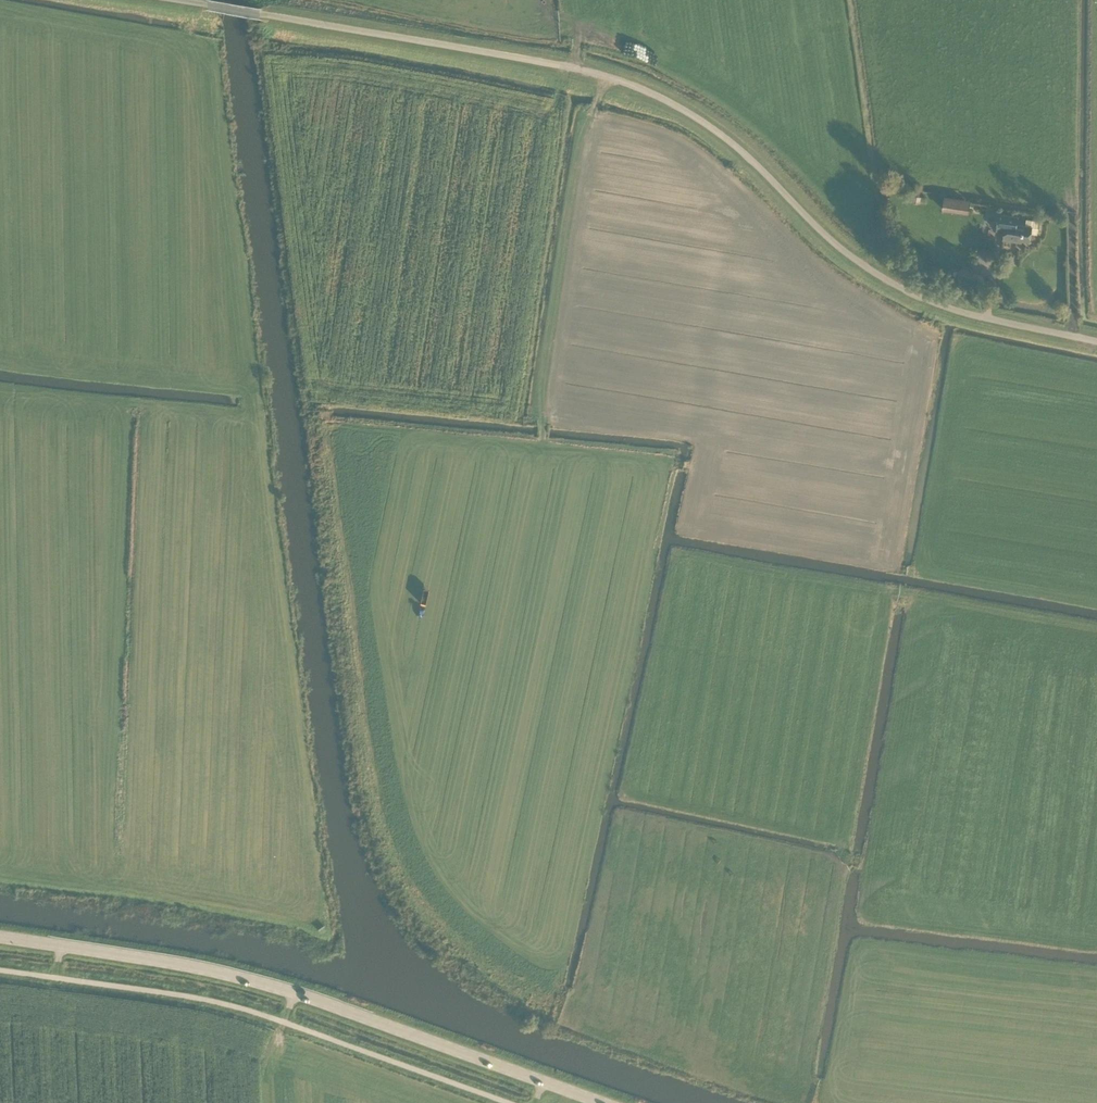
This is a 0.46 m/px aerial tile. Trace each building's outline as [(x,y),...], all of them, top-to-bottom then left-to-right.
[(942,210),(969,214),(971,200),(944,196),(942,210)] [(1018,216),(999,213),(996,230),(1004,231),(1003,240),(1022,243),(1022,241),(1031,242),(1032,233),(1038,234),(1040,221),(1027,219),(1026,225),(1017,223),(1018,216)]
